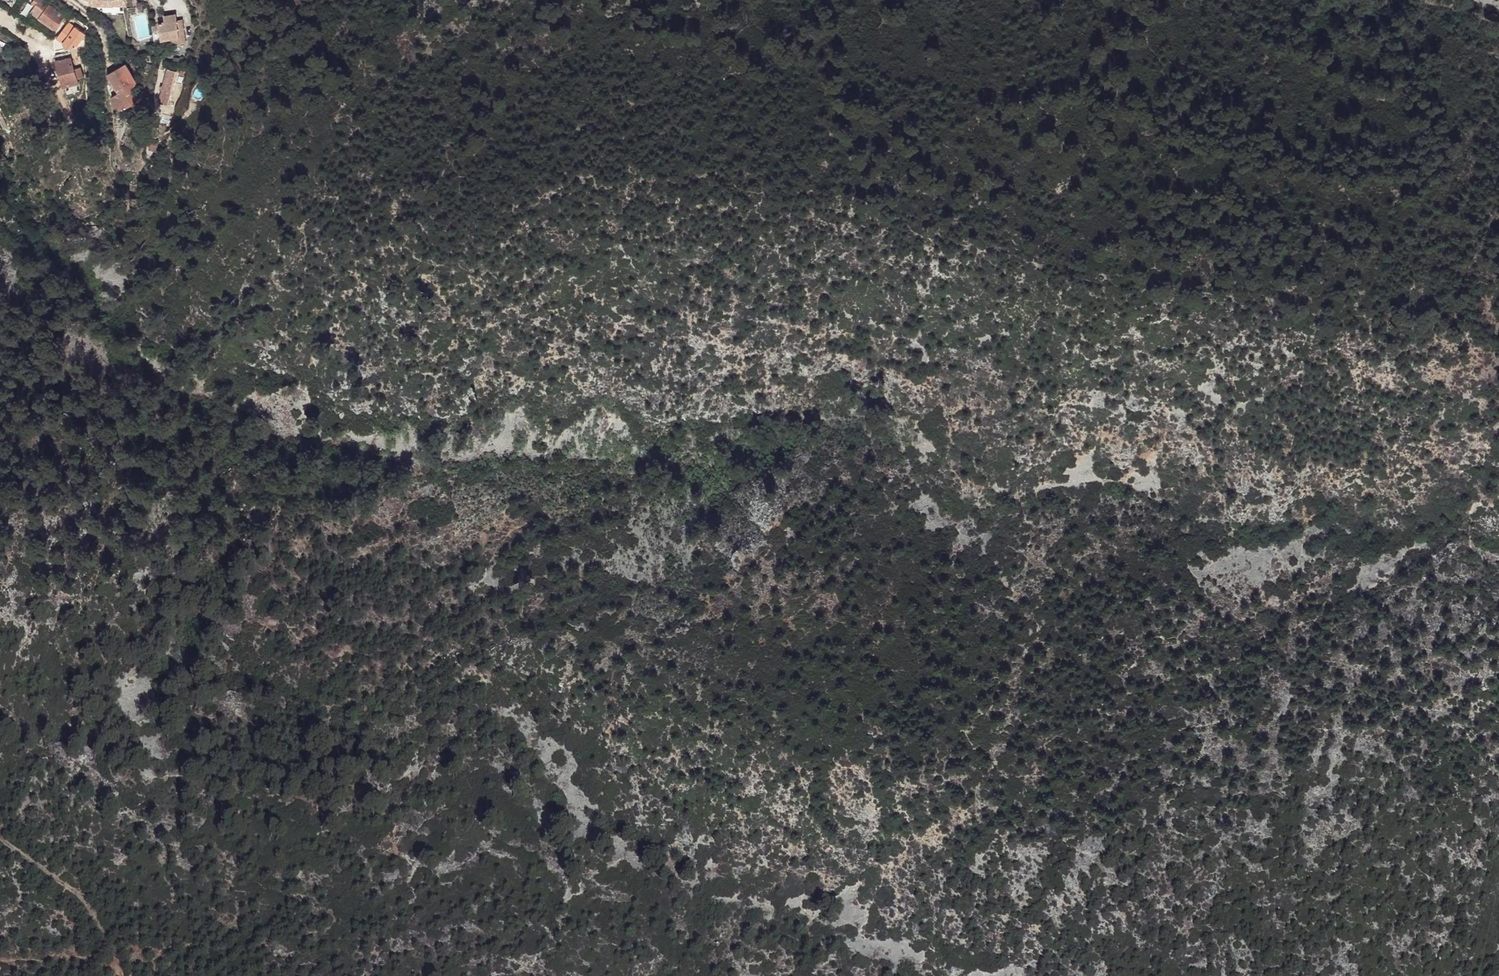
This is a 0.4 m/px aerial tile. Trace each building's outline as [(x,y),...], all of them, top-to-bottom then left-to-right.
[(55,31),(65,16),(49,5),(51,3),(47,0),(34,0),(32,3),(35,6),(30,13),(55,31)] [(159,23),(161,40),(170,39),(171,45),(185,43),(182,20),(176,21),(176,15),(164,16),(165,22),(159,23)] [(69,22),(67,24),(82,36),(88,28),(72,17),(71,19),(69,22)] [(54,56),(66,97),(80,94),(78,84),(77,79),(83,77),(80,68),(74,70),(69,52),(54,56)] [(118,100),(125,110),(141,101),(135,91),(139,89),(126,65),(108,74),(121,98),(118,100)] [(167,69),(158,103),(168,106),(176,71),(167,69)] [(111,97),(121,115),(126,112),(118,100),(121,98),(118,93),(111,97)] [(151,140),(149,149),(156,150),(158,141),(151,140)]
